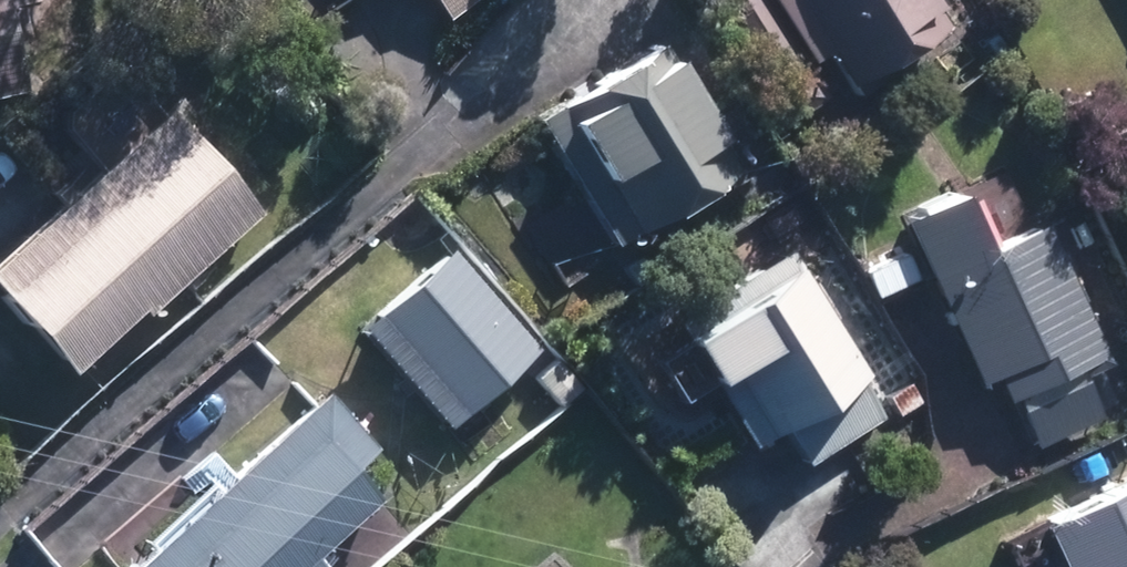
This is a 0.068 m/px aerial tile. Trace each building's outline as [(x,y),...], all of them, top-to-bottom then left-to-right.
[(15,101),(2,0),(0,0),(0,103),(15,101)] [(360,0),(336,0),(345,12),(360,0)] [(448,23),(479,0),(430,0),(448,23)] [(841,79),(938,21),(926,0),(689,0),(765,125),(841,79)] [(739,163),(659,37),(531,118),(611,244),(739,163)] [(68,370),(138,310),(141,314),(263,209),(168,99),(0,244),(0,291),(68,370)] [(1042,221),(997,241),(972,186),(902,217),(977,383),(993,376),(1003,398),(1009,395),(1031,444),(1100,413),(1079,367),(1102,356),(1042,221)] [(447,246),(358,330),(447,424),(536,341),(447,246)] [(886,412),(788,248),(669,319),(706,380),(728,367),(748,400),(725,413),(744,444),(778,423),(801,463),(886,412)] [(233,474),(215,455),(190,478),(208,497),(131,566),(331,566),(339,560),(321,541),(401,468),(327,388),(233,474)] [(1055,566),(1126,566),(1126,477),(1034,528),(1055,566)]
